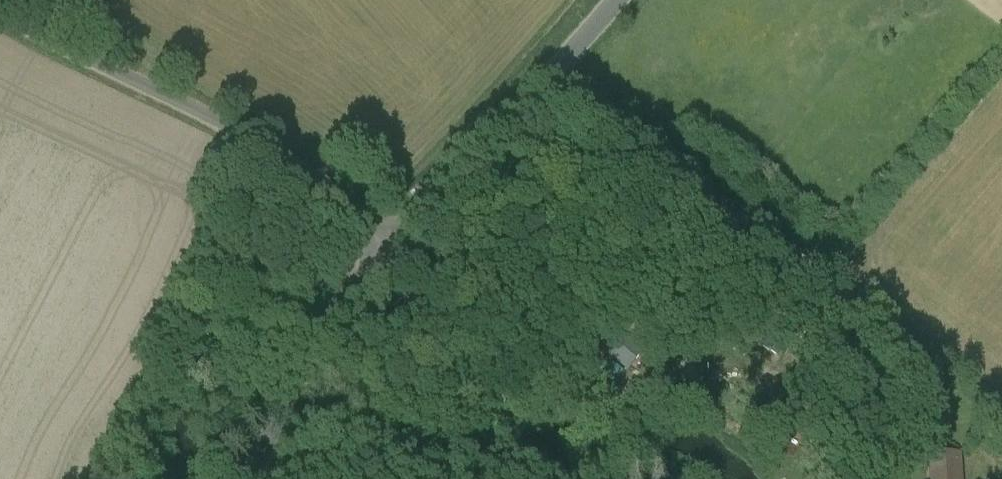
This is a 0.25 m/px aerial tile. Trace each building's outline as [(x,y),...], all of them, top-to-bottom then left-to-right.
[(773,326),(761,346),(783,359),(796,337),(773,326)] [(607,355),(629,371),(645,350),(621,335),(607,355)] [(933,458),(934,478),(959,478),(958,456),(933,458)]
